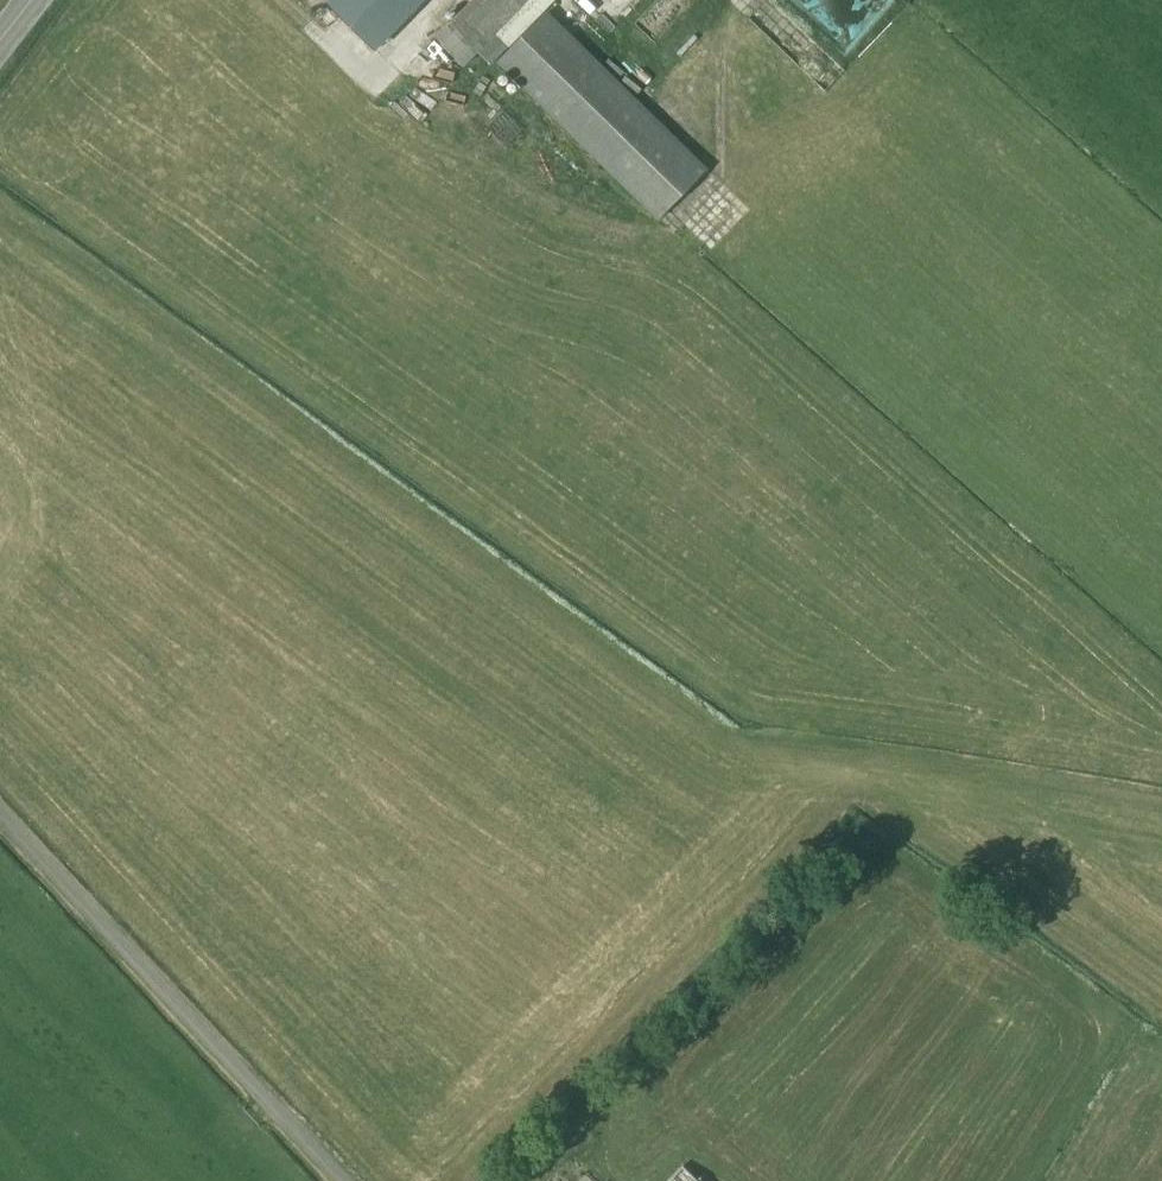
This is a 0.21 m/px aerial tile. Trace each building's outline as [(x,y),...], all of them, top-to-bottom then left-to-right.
[(329,5),(379,52),(429,0),(334,0),(329,5)] [(544,0),(451,0),(436,16),(442,22),(424,42),(456,71),(470,54),(484,67),(544,0)] [(666,10),(676,0),(657,0),(666,10)] [(590,6),(581,14),(595,30),(604,21),(590,6)] [(548,13),(498,64),(658,221),(708,170),(548,13)] [(807,45),(793,58),(810,75),(824,62),(807,45)] [(683,1167),(670,1180),(699,1180),(683,1167)]
